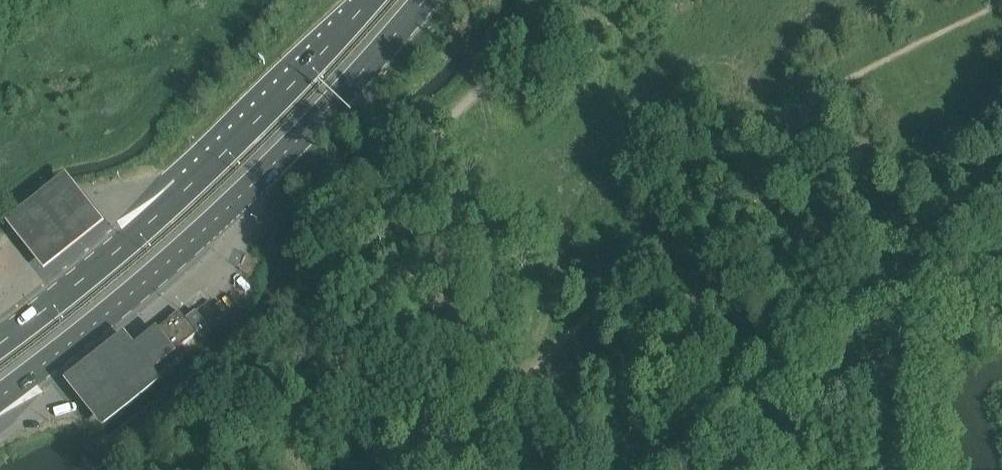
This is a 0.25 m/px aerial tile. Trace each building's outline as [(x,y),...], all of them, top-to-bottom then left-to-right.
[(9,233),(37,269),(46,281),(96,242),(109,232),(72,184),(54,198),(9,233)] [(189,318),(186,320),(201,339),(210,331),(195,313),(189,318)] [(158,332),(155,334),(173,356),(175,354),(198,336),(180,314),(158,332)] [(160,339),(165,335),(159,328),(137,346),(126,332),(67,381),(106,429),(166,381),(157,370),(174,357),(160,339)]
